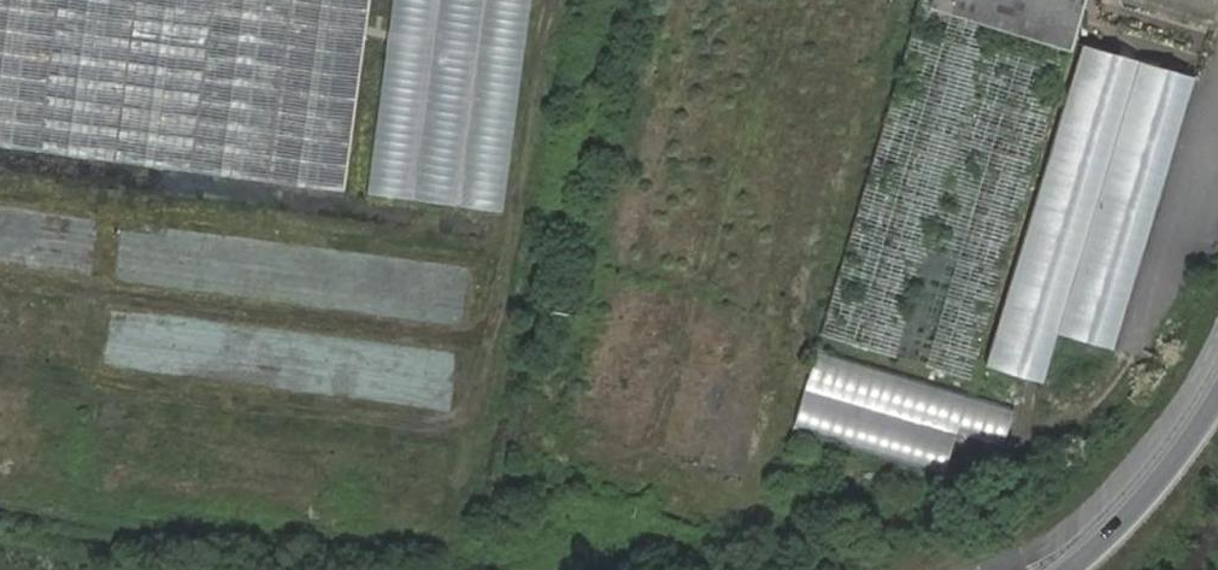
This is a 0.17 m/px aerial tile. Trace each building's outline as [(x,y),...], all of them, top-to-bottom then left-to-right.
[(352,183),(370,0),(0,0),(0,149),(352,183)] [(525,0),(384,0),(365,197),(503,211),(525,0)] [(1067,44),(1065,43),(927,3),(919,0),(822,330),(970,374),(1067,44)] [(1065,43),(1078,0),(928,0),(927,3),(1065,43)] [(1000,444),(1011,402),(808,350),(787,432),(941,472),(951,432),(1000,444)]
